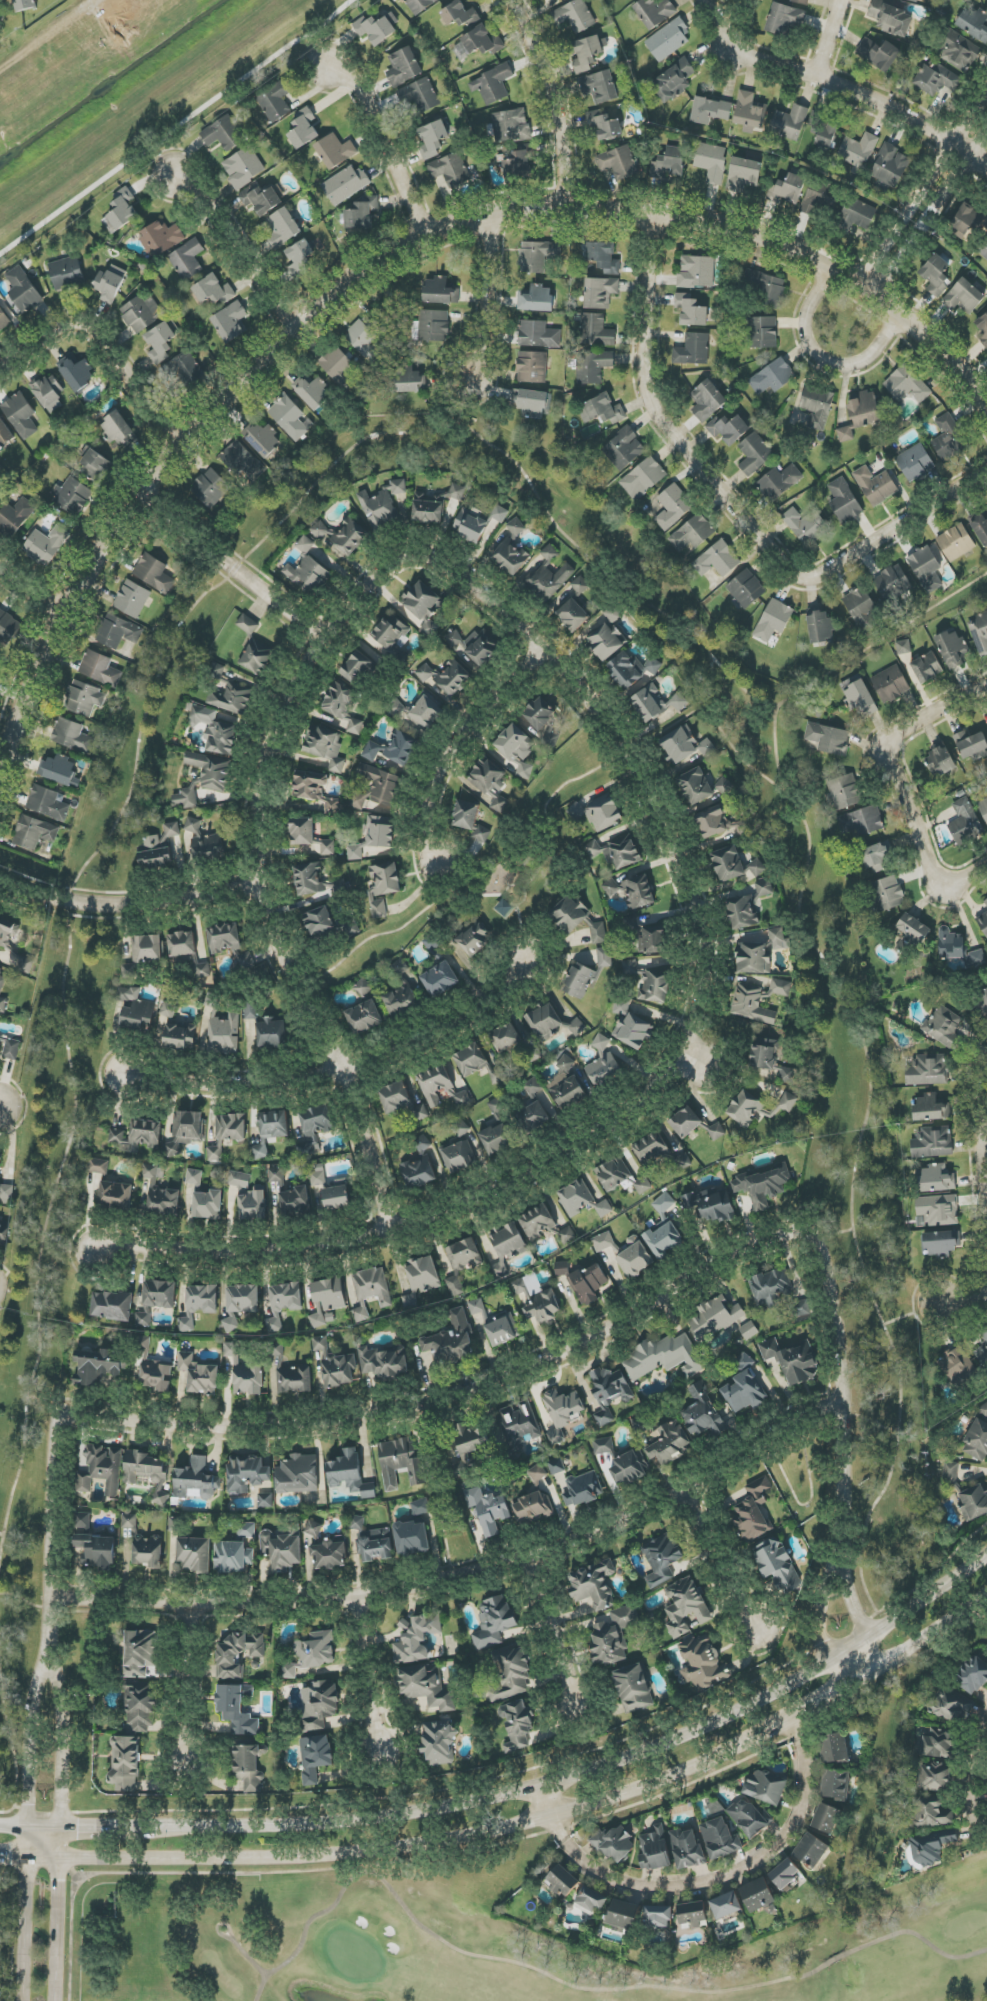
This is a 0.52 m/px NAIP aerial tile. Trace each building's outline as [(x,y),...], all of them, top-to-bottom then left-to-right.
[(17,12),(37,8),(35,0),(14,0),(17,12)] [(414,16),(440,0),(404,0),(414,16)] [(457,22),(460,28),(480,19),(475,7),(467,11),(462,0),(440,10),(447,26),(457,22)] [(558,27),(570,21),(576,35),(596,25),(584,0),(577,0),(551,12),(558,27)] [(648,30),(678,14),(670,0),(648,0),(635,7),(648,30)] [(915,14),(874,0),(873,0),(868,16),(879,20),(876,28),(907,38),(915,14)] [(802,27),(807,12),(774,1),(765,31),(787,37),(791,24),(802,27)] [(986,25),(986,23),(986,16),(968,4),(955,24),(986,45),(986,26),(986,25)] [(352,24),(361,37),(367,33),(376,47),(401,30),(390,14),(378,22),(374,16),(368,20),(365,16),(352,24)] [(690,42),(684,34),(689,30),(680,17),(645,42),(659,63),(690,42)] [(460,39),(470,55),(480,49),(484,55),(491,50),(494,55),(506,47),(498,35),(493,38),(484,24),(460,39)] [(982,50),(948,26),(937,41),(945,46),(939,55),(966,74),(982,50)] [(574,42),(578,58),(572,60),(576,73),(597,67),(594,56),(607,52),(602,34),(574,42)] [(887,74),(902,51),(884,39),(879,46),(866,37),(855,52),(887,74)] [(424,74),(411,46),(388,56),(394,68),(385,72),(393,88),(424,74)] [(687,79),(696,74),(687,58),(651,81),(665,103),(692,87),(687,79)] [(952,91),(960,75),(936,64),(934,68),(923,63),(912,85),(937,97),(942,86),(952,91)] [(467,81),(472,93),(480,90),(486,106),(510,97),(503,81),(514,77),(509,64),(467,81)] [(592,93),(596,106),(620,99),(611,69),(578,79),(584,96),(592,93)] [(440,106),(429,77),(396,90),(402,106),(415,102),(420,114),(440,106)] [(273,124),(293,111),(284,98),(294,92),(285,79),(256,98),(273,124)] [(735,124),(744,125),(743,133),(753,134),(753,129),(764,130),(767,104),(753,103),(754,92),(739,90),(735,124)] [(733,102),(695,97),(692,123),(711,125),(711,118),(731,120),(733,102)] [(791,114),(775,110),(769,133),(800,141),(808,108),(794,104),(791,114)] [(320,136),(311,122),(316,119),(309,106),(290,118),(297,129),(288,135),(297,150),(320,136)] [(497,143),(531,139),(527,109),(492,113),(493,124),(487,125),(489,136),(496,135),(497,143)] [(587,112),(590,127),(597,126),(599,140),(623,136),(620,120),(608,122),(606,109),(587,112)] [(199,133),(209,147),(219,140),(228,153),(247,140),(229,114),(199,133)] [(426,158),(445,151),(441,140),(450,137),(443,119),(415,130),(426,158)] [(814,122),(811,134),(818,135),(815,145),(832,149),(837,128),(814,122)] [(846,136),(836,157),(864,170),(879,137),(866,132),(861,143),(846,136)] [(314,145),(330,171),(359,153),(351,140),(342,145),(335,133),(314,145)] [(694,167),(709,170),(706,183),(720,186),(728,149),(699,142),(694,167)] [(898,188),(912,156),(885,144),(870,176),(898,188)] [(251,145),(221,165),(238,190),(267,171),(251,145)] [(616,181),(638,176),(631,146),(595,155),(599,172),(613,168),(616,181)] [(666,179),(667,174),(683,175),(686,148),(667,146),(666,156),(655,155),(652,178),(666,179)] [(513,151),(513,160),(501,160),(500,174),(531,175),(532,148),(522,147),(522,152),(513,151)] [(472,180),(459,151),(427,165),(433,180),(444,175),(450,189),(472,180)] [(726,190),(744,193),(746,185),(758,187),(762,162),(732,157),(726,190)] [(335,207),(372,183),(363,168),(357,172),(352,165),(321,185),(335,207)] [(807,179),(789,172),(786,182),(775,178),(767,199),(780,204),(782,199),(797,205),(807,179)] [(801,209),(829,220),(839,192),(810,182),(801,209)] [(135,198),(127,186),(108,199),(117,212),(105,220),(114,233),(139,216),(130,202),(135,198)] [(242,199),(246,207),(253,204),(260,217),(283,204),(274,187),(264,192),(261,188),(242,199)] [(379,212),(378,196),(363,197),(363,203),(355,203),(356,210),(345,210),(345,230),(373,229),(373,212),(379,212)] [(878,210),(849,196),(835,227),(849,233),(854,224),(868,230),(878,210)] [(986,228),(986,227),(986,215),(967,201),(948,228),(966,241),(978,223),(986,228)] [(264,220),(272,234),(267,236),(275,249),(303,233),(287,206),(264,220)] [(169,228),(164,219),(138,232),(151,259),(187,241),(178,224),(169,228)] [(204,270),(195,257),(205,250),(197,237),(168,257),(185,283),(204,270)] [(296,280),(314,270),(307,257),(315,253),(307,239),(286,251),(294,264),(289,267),(296,280)] [(977,250),(986,260),(986,239),(977,250)] [(520,273),(546,274),(546,261),(562,261),(562,243),(521,242),(520,273)] [(620,274),(621,260),(615,260),(615,243),(588,242),(588,261),(598,261),(598,273),(620,274)] [(937,251),(919,274),(931,284),(926,290),(938,299),(952,282),(943,274),(952,263),(937,251)] [(48,264),(56,290),(85,281),(78,255),(48,264)] [(679,287),(714,288),(715,257),(679,256),(679,287)] [(128,272),(112,264),(107,275),(100,272),(92,288),(103,293),(100,300),(113,306),(128,272)] [(24,314),(45,299),(19,265),(5,276),(14,288),(8,293),(24,314)] [(787,280),(747,269),(743,288),(762,293),(759,305),(779,310),(787,280)] [(201,304),(211,299),(215,307),(236,296),(229,283),(223,287),(216,274),(192,287),(201,304)] [(941,302),(952,312),(959,305),(969,315),(986,297),(964,277),(941,302)] [(448,278),(425,278),(425,303),(459,304),(459,289),(447,288),(448,278)] [(585,308),(609,309),(610,294),(619,294),(620,279),(586,278),(585,308)] [(531,291),(517,290),(517,310),(552,311),(553,286),(531,285),(531,291)] [(119,309),(138,338),(167,320),(148,291),(119,309)] [(681,325),(708,326),(709,307),(698,307),(698,296),(676,295),(676,309),(682,309),(681,325)] [(225,344),(248,333),(241,319),(248,316),(241,302),(212,316),(225,344)] [(13,323),(0,306),(0,333),(13,323)] [(412,340),(448,342),(450,311),(421,310),(420,322),(413,322),(412,340)] [(975,324),(984,333),(978,339),(986,349),(986,313),(975,324)] [(616,330),(604,330),(604,314),(582,314),(581,344),(616,345),(616,330)] [(344,335),(372,365),(384,354),(374,342),(383,334),(365,315),(344,335)] [(777,348),(777,317),(750,317),(751,348),(777,348)] [(158,366),(169,356),(167,353),(173,348),(169,343),(182,333),(169,318),(145,339),(154,349),(148,354),(158,366)] [(519,346),(561,347),(561,330),(546,329),(546,321),(519,320),(519,346)] [(709,333),(686,333),(686,348),(673,348),(673,363),(709,364),(709,333)] [(318,363),(346,392),(360,379),(355,374),(360,369),(337,345),(318,363)] [(170,360),(183,388),(204,378),(190,350),(170,360)] [(518,382),(546,383),(547,352),(519,352),(518,382)] [(615,368),(614,352),(577,353),(578,384),(602,384),(602,368),(615,368)] [(84,359),(80,362),(73,353),(56,365),(76,393),(98,378),(84,359)] [(775,393),(797,377),(782,356),(748,381),(758,396),(771,387),(775,393)] [(910,393),(921,404),(933,392),(905,363),(883,384),(900,402),(910,393)] [(413,366),(392,368),(393,393),(426,391),(426,374),(414,374),(413,366)] [(48,414),(63,406),(58,397),(64,393),(54,374),(32,386),(48,414)] [(311,384),(303,377),(292,388),(316,411),(334,393),(318,377),(311,384)] [(691,410),(701,423),(728,403),(710,379),(690,394),(698,405),(691,410)] [(808,427),(824,432),(836,394),(806,384),(799,408),(812,412),(808,427)] [(523,407),(522,417),(545,419),(547,392),(513,389),(512,406),(523,407)] [(852,429),(881,422),(873,389),(856,393),(857,399),(848,402),(853,425),(837,429),(840,443),(855,439),(852,429)] [(35,414),(23,392),(1,404),(23,441),(39,432),(30,417),(35,414)] [(299,419),(305,414),(286,393),(267,411),(296,443),(309,431),(299,419)] [(626,418),(621,404),(613,407),(608,394),(578,406),(585,423),(602,417),(605,426),(626,418)] [(116,440),(122,449),(138,439),(121,411),(99,424),(111,444),(116,440)] [(714,439),(720,434),(729,446),(751,431),(739,414),(732,420),(726,411),(705,426),(714,439)] [(931,442),(944,463),(970,447),(948,412),(934,421),(943,435),(931,442)] [(0,413),(0,448),(14,440),(0,413)] [(265,459),(282,443),(262,421),(245,437),(265,459)] [(648,450),(629,426),(601,449),(620,472),(648,450)] [(748,478),(775,456),(756,432),(738,446),(748,458),(739,466),(748,478)] [(243,470),(254,482),(267,469),(237,439),(219,457),(238,476),(243,470)] [(908,482),(936,470),(924,443),(896,455),(908,482)] [(78,469),(94,481),(100,472),(107,477),(115,466),(92,449),(78,469)] [(668,474),(650,455),(619,484),(636,503),(668,474)] [(756,481),(766,499),(794,482),(783,465),(756,481)] [(887,470),(874,478),(866,465),(853,473),(873,508),(900,492),(887,470)] [(232,489),(212,467),(190,488),(210,510),(232,489)] [(57,484),(49,496),(77,516),(94,492),(71,475),(62,488),(57,484)] [(835,499),(829,503),(843,526),(865,512),(842,476),(827,486),(835,499)] [(357,494),(375,533),(400,521),(399,514),(392,498),(392,495),(407,493),(405,479),(400,479),(381,488),(382,494),(371,499),(367,490),(357,494)] [(462,501),(467,487),(453,483),(448,497),(462,501)] [(654,520),(665,532),(693,507),(673,484),(656,499),(666,509),(654,520)] [(415,494),(412,521),(443,524),(445,497),(415,494)] [(0,513),(0,530),(10,539),(38,508),(24,496),(13,508),(9,504),(0,513)] [(478,545),(492,518),(502,524),(509,511),(495,503),(486,520),(464,508),(452,531),(478,545)] [(804,548),(830,533),(816,507),(789,521),(804,548)] [(716,532),(699,512),(668,539),(680,554),(691,544),(695,550),(716,532)] [(984,548),(986,547),(986,520),(984,515),(971,522),(984,548)] [(320,541),(326,535),(348,557),(370,535),(351,516),(334,533),(320,519),(310,530),(320,541)] [(531,555),(514,542),(526,526),(514,518),(507,528),(509,529),(489,557),(516,577),(531,555)] [(977,548),(963,523),(936,538),(950,563),(977,548)] [(36,529),(21,550),(47,568),(70,534),(57,524),(48,537),(36,529)] [(306,556),(315,544),(305,535),(295,547),(306,556)] [(702,577),(714,567),(723,578),(742,562),(722,539),(691,564),(702,577)] [(539,552),(550,563),(560,554),(549,543),(539,552)] [(943,586),(936,571),(941,569),(930,545),(908,556),(926,595),(943,586)] [(132,574),(168,595),(177,581),(164,573),(168,565),(145,552),(132,574)] [(289,563),(282,572),(300,587),(301,586),(313,596),(332,574),(309,554),(296,569),(289,563)] [(576,571),(567,562),(555,575),(543,564),(525,583),(547,603),(576,571)] [(913,589),(900,563),(873,578),(887,603),(913,589)] [(767,593),(749,568),(726,586),(744,610),(767,593)] [(578,597),(592,589),(585,575),(570,582),(578,597)] [(151,590),(125,580),(114,608),(140,619),(151,590)] [(425,624),(446,603),(421,580),(401,601),(425,624)] [(842,598),(863,635),(878,626),(871,614),(877,611),(863,586),(842,598)] [(591,617),(572,597),(555,613),(574,633),(591,617)] [(784,634),(795,608),(770,598),(755,637),(770,643),(775,631),(784,634)] [(605,662),(629,641),(613,624),(623,616),(612,604),(602,613),(609,621),(586,641),(605,662)] [(23,626),(0,607),(0,642),(5,647),(23,626)] [(834,640),(828,610),(806,614),(812,644),(834,640)] [(95,641),(118,650),(122,638),(138,644),(145,628),(106,613),(95,641)] [(260,625),(244,613),(236,625),(252,636),(260,625)] [(413,631),(391,613),(372,637),(406,665),(412,657),(400,647),(413,631)] [(986,655),(986,613),(967,619),(980,658),(986,655)] [(461,647),(480,668),(502,648),(483,627),(461,647)] [(935,639),(950,671),(963,664),(961,659),(970,655),(957,628),(935,639)] [(444,637),(451,649),(464,641),(457,630),(444,637)] [(240,666),(263,676),(275,650),(253,639),(240,666)] [(898,655),(912,653),(909,640),(896,642),(898,655)] [(605,668),(626,691),(649,671),(653,675),(663,667),(654,656),(642,666),(627,649),(605,668)] [(119,687),(123,671),(110,667),(113,657),(85,650),(78,676),(119,687)] [(374,662),(358,650),(340,673),(355,685),(374,662)] [(922,685),(945,673),(933,651),(910,664),(922,685)] [(437,673),(433,677),(451,698),(473,678),(456,658),(438,674),(437,673)] [(220,680),(226,667),(214,661),(208,674),(220,680)] [(414,673),(423,684),(436,674),(427,663),(414,673)] [(884,705),(911,690),(897,664),(870,678),(884,705)] [(860,707),(865,717),(879,711),(863,678),(854,683),(852,679),(839,685),(851,711),(860,707)] [(72,680),(63,709),(91,718),(95,705),(102,708),(108,691),(72,680)] [(247,717),(256,689),(229,681),(225,695),(210,690),(206,704),(247,717)] [(358,695),(336,682),(321,707),(343,720),(358,695)] [(630,699),(647,724),(674,706),(678,712),(689,705),(681,692),(665,703),(652,684),(630,699)] [(407,716),(426,733),(446,711),(427,694),(407,716)] [(554,713),(544,697),(522,711),(537,734),(540,732),(551,747),(562,740),(547,718),(554,713)] [(406,708),(396,698),(386,708),(395,718),(406,708)] [(231,756),(237,726),(215,722),(218,710),(193,706),(189,723),(207,726),(204,742),(209,743),(207,751),(231,756)] [(84,725),(59,717),(51,741),(91,754),(96,738),(82,733),(84,725)] [(347,731),(359,736),(364,723),(351,718),(347,731)] [(537,743),(513,723),(493,746),(520,768),(517,773),(526,781),(539,764),(528,754),(537,743)] [(805,740),(819,742),(818,752),(846,756),(850,730),(808,723),(805,740)] [(698,744),(688,724),(659,740),(674,766),(701,751),(705,757),(716,751),(709,738),(698,744)] [(346,760),(338,758),(342,744),(337,743),(340,732),(310,725),(303,752),(331,759),(328,771),(342,774),(346,760)] [(361,757),(375,763),(378,754),(407,767),(419,741),(396,730),(388,748),(369,739),(361,757)] [(969,738),(965,731),(953,736),(963,760),(972,756),(974,762),(986,756),(986,743),(982,732),(969,738)] [(957,768),(947,746),(924,756),(934,779),(957,768)] [(201,788),(225,793),(231,761),(187,752),(185,765),(204,769),(201,788)] [(39,776),(79,789),(82,780),(73,778),(78,762),(57,755),(56,760),(45,756),(39,776)] [(507,772),(483,757),(467,782),(495,799),(490,807),(501,814),(510,800),(500,794),(506,784),(501,781),(507,772)] [(366,799),(393,808),(402,776),(360,763),(356,775),(374,781),(370,795),(353,790),(349,806),(363,810),(366,799)] [(677,778),(691,807),(715,795),(701,766),(677,778)] [(322,800),(323,785),(328,786),(329,775),(295,771),(293,797),(322,800)] [(861,803),(851,774),(827,782),(837,811),(861,803)] [(60,792),(34,784),(26,809),(66,822),(71,805),(57,801),(60,792)] [(174,805),(183,804),(184,809),(198,807),(194,787),(180,790),(181,794),(172,795),(174,805)] [(596,833),(624,820),(612,794),(581,808),(579,803),(567,808),(573,821),(588,814),(596,833)] [(986,831),(966,796),(952,804),(960,818),(947,826),(960,847),(986,831)] [(978,802),(986,825),(986,798),(978,802)] [(324,813),(338,814),(338,800),(325,799),(324,813)] [(480,804),(458,800),(453,826),(475,830),(480,804)] [(705,840),(734,828),(738,837),(751,832),(746,819),(731,825),(726,814),(729,813),(725,803),(695,815),(705,840)] [(857,828),(860,837),(885,829),(878,805),(837,817),(842,833),(857,828)] [(393,848),(396,826),(391,826),(392,817),(369,815),(368,825),(364,824),(363,836),(368,837),(367,846),(393,848)] [(14,845),(36,850),(39,839),(56,843),(60,825),(21,816),(14,845)] [(185,831),(200,834),(202,820),(188,817),(185,831)] [(291,818),(292,845),(314,845),(314,818),(291,818)] [(139,847),(142,869),(173,865),(170,837),(180,836),(179,822),(164,824),(166,835),(145,837),(146,846),(139,847)] [(488,843),(492,830),(477,826),(473,839),(488,843)] [(202,837),(201,832),(193,834),(197,860),(226,855),(222,834),(202,837)] [(617,870),(642,860),(631,834),(600,847),(596,838),(584,844),(590,859),(604,853),(609,864),(613,862),(617,870)] [(335,840),(318,840),(319,856),(335,855),(335,840)] [(863,848),(869,874),(893,868),(888,843),(863,848)] [(710,854),(723,884),(747,874),(734,844),(710,854)] [(349,860),(362,859),(362,845),(348,845),(349,860)] [(767,873),(760,858),(748,864),(755,878),(767,873)] [(368,889),(373,920),(388,917),(384,896),(402,893),(397,861),(372,865),(376,888),(368,889)] [(299,897),(327,892),(328,896),(345,894),(342,880),(323,883),(320,862),(294,867),(299,897)] [(630,911),(655,904),(647,874),(622,881),(630,911)] [(869,884),(879,914),(906,905),(897,875),(869,884)] [(621,890),(613,878),(602,886),(610,898),(621,890)] [(759,926),(754,898),(774,895),(771,879),(755,881),(757,895),(727,901),(732,930),(759,926)] [(609,938),(585,902),(579,907),(571,895),(549,910),(566,935),(584,923),(599,945),(609,938)] [(338,932),(327,907),(304,916),(315,942),(338,932)] [(922,945),(932,929),(906,912),(896,929),(922,945)] [(986,939),(986,913),(977,918),(986,939)] [(626,917),(626,930),(637,930),(637,917),(626,917)] [(21,923),(0,918),(0,945),(8,947),(12,934),(17,936),(21,923)] [(360,933),(353,919),(342,925),(349,938),(360,933)] [(456,941),(472,957),(493,937),(478,920),(456,941)] [(212,954),(236,951),(239,974),(250,973),(251,980),(268,978),(266,965),(254,966),(252,950),(243,951),(240,923),(208,927),(212,954)] [(643,927),(644,954),(667,953),(665,926),(643,927)] [(772,950),(786,949),(785,928),(770,929),(772,950)] [(169,934),(170,956),(197,954),(196,932),(169,934)] [(965,958),(966,967),(986,967),(985,951),(965,951),(964,933),(939,933),(940,959),(965,958)] [(133,963),(163,962),(163,935),(133,936),(133,963)] [(739,972),(771,974),(772,957),(766,957),(767,944),(740,943),(739,972)] [(597,948),(597,977),(612,977),(611,948),(597,948)] [(199,964),(197,954),(182,957),(182,961),(193,959),(197,979),(212,977),(209,962),(199,964)] [(17,969),(30,974),(35,962),(22,956),(17,969)] [(667,1003),(670,973),(636,970),(637,961),(624,960),(623,974),(642,976),(639,1000),(667,1003)] [(460,986),(450,962),(421,974),(432,998),(460,986)] [(562,991),(582,1001),(596,972),(577,962),(562,991)] [(137,978),(137,964),(122,964),(123,979),(137,978)] [(0,968),(0,1013),(7,1013),(7,999),(1,996),(8,979),(1,976),(1,968),(0,968)] [(361,997),(373,987),(364,978),(353,988),(361,997)] [(769,992),(788,997),(792,982),(773,978),(769,992)] [(731,1014),(775,1025),(779,1013),(759,1007),(764,988),(739,982),(731,1014)] [(121,1028),(151,1032),(156,1003),(138,1000),(140,990),(118,986),(116,1002),(125,1004),(121,1028)] [(390,1016),(419,1007),(413,986),(384,995),(390,1016)] [(972,995),(986,1029),(986,989),(972,995)] [(217,1008),(219,997),(207,995),(205,1006),(217,1008)] [(631,1003),(619,997),(612,1011),(622,1016),(613,1037),(642,1051),(654,1025),(627,1012),(631,1003)] [(356,1037),(385,1023),(374,999),(345,1012),(356,1037)] [(526,1015),(539,1042),(564,1030),(550,999),(539,1005),(540,1008),(526,1015)] [(160,1016),(174,1019),(177,1005),(163,1002),(160,1016)] [(922,1030),(948,1047),(966,1021),(940,1004),(922,1030)] [(245,1020),(257,1019),(256,1007),(245,1007),(245,1020)] [(239,1052),(240,1013),(229,1012),(229,1018),(211,1018),(211,1052),(239,1052)] [(266,1017),(266,1022),(258,1023),(258,1048),(287,1048),(287,1016),(266,1017)] [(500,1056),(524,1045),(513,1022),(489,1034),(500,1056)] [(165,1048),(195,1050),(197,1026),(167,1024),(165,1048)] [(591,1047),(599,1051),(585,1077),(609,1089),(622,1063),(604,1054),(611,1040),(598,1033),(591,1047)] [(1,1045),(5,1046),(3,1058),(17,1061),(22,1039),(0,1034),(0,1052),(1,1045)] [(782,1070),(781,1083),(795,1085),(797,1068),(777,1067),(779,1040),(754,1038),(752,1068),(782,1070)] [(454,1055),(465,1078),(489,1066),(477,1043),(454,1055)] [(563,1074),(546,1084),(563,1112),(589,1097),(573,1070),(576,1068),(569,1055),(556,1062),(563,1074)] [(906,1085),(946,1084),(945,1055),(931,1055),(931,1057),(913,1058),(913,1067),(906,1068),(906,1085)] [(454,1087),(448,1065),(419,1074),(429,1109),(442,1105),(438,1092),(454,1087)] [(542,1091),(538,1079),(525,1083),(529,1096),(542,1091)] [(378,1090),(388,1115),(409,1107),(415,1122),(429,1117),(424,1103),(413,1107),(403,1080),(378,1090)] [(766,1104),(744,1089),(727,1114),(748,1129),(766,1104)] [(458,1109),(473,1104),(468,1091),(453,1095),(458,1109)] [(915,1121),(951,1119),(950,1103),(937,1103),(937,1094),(914,1095),(915,1121)] [(551,1119),(539,1101),(517,1115),(529,1133),(551,1119)] [(299,1112),(307,1141),(296,1144),(300,1157),(321,1151),(315,1133),(325,1131),(326,1133),(337,1130),(329,1103),(299,1112)] [(703,1121),(688,1105),(669,1123),(684,1139),(703,1121)] [(290,1137),(287,1110),(259,1113),(262,1145),(253,1146),(254,1160),(268,1158),(266,1140),(290,1137)] [(204,1112),(175,1112),(174,1144),(165,1143),(165,1153),(181,1154),(181,1142),(203,1143),(204,1112)] [(246,1141),(246,1115),(217,1114),(216,1146),(223,1146),(223,1140),(246,1141)] [(471,1129),(461,1118),(451,1128),(461,1138),(471,1129)] [(163,1121),(132,1119),(132,1130),(110,1129),(109,1143),(121,1144),(121,1152),(139,1153),(140,1145),(161,1147),(163,1121)] [(479,1134),(490,1156),(513,1144),(503,1122),(479,1134)] [(714,1142),(726,1134),(719,1122),(707,1129),(714,1142)] [(952,1156),(951,1127),(917,1129),(917,1139),(911,1140),(912,1158),(952,1156)] [(632,1148),(646,1168),(671,1151),(657,1131),(632,1148)] [(442,1151),(453,1175),(478,1164),(467,1139),(442,1151)] [(207,1147),(208,1161),(223,1161),(223,1147),(207,1147)] [(691,1166),(688,1153),(675,1157),(679,1170),(691,1166)] [(595,1171),(608,1193),(633,1177),(619,1156),(595,1171)] [(401,1166),(409,1190),(437,1181),(429,1157),(401,1166)] [(88,1173),(108,1175),(110,1160),(89,1158),(88,1173)] [(750,1190),(755,1213),(770,1210),(767,1198),(786,1194),(783,1184),(791,1182),(787,1163),(777,1165),(778,1169),(731,1180),(734,1194),(750,1190)] [(181,1187),(163,1186),(165,1167),(143,1165),(142,1178),(150,1179),(148,1213),(179,1215),(181,1187)] [(312,1187),(326,1184),(323,1165),(309,1168),(312,1187)] [(920,1166),(921,1192),(957,1190),(956,1173),(947,1174),(947,1165),(920,1166)] [(283,1168),(268,1168),(268,1183),(283,1182),(283,1168)] [(195,1191),(200,1192),(203,1171),(188,1169),(186,1183),(196,1185),(195,1191)] [(243,1172),(228,1172),(229,1186),(239,1186),(240,1220),(267,1219),(265,1186),(254,1186),(254,1191),(244,1191),(243,1172)] [(640,1196),(653,1188),(647,1177),(633,1184),(640,1196)] [(336,1187),(323,1190),(327,1211),(351,1207),(346,1179),(335,1181),(336,1187)] [(594,1202),(585,1179),(559,1190),(570,1218),(582,1213),(580,1208),(594,1202)] [(133,1183),(101,1182),(100,1207),(132,1208),(133,1183)] [(311,1212),(308,1185),(295,1187),(295,1191),(280,1193),(283,1216),(311,1212)] [(728,1186),(682,1198),(686,1212),(700,1208),(704,1222),(723,1217),(725,1222),(737,1219),(728,1186)] [(195,1191),(193,1218),(222,1219),(223,1192),(195,1191)] [(662,1217),(677,1205),(667,1192),(651,1204),(662,1217)] [(925,1216),(925,1226),(959,1225),(958,1196),(916,1197),(917,1216),(925,1216)] [(594,1206),(601,1218),(614,1212),(607,1199),(594,1206)] [(557,1229),(548,1205),(520,1215),(529,1240),(557,1229)] [(659,1259),(686,1242),(671,1219),(644,1236),(659,1259)] [(496,1280),(510,1274),(504,1261),(528,1251),(517,1221),(490,1232),(502,1262),(490,1266),(496,1280)] [(0,1222),(0,1247),(8,1247),(10,1223),(0,1222)] [(577,1239),(571,1226),(558,1232),(564,1245),(577,1239)] [(591,1239),(598,1254),(617,1246),(610,1231),(591,1239)] [(926,1258),(950,1257),(950,1249),(961,1249),(961,1231),(925,1233),(926,1258)] [(626,1241),(631,1247),(615,1258),(630,1280),(656,1263),(636,1234),(626,1241)] [(446,1249),(455,1272),(483,1260),(473,1237),(446,1249)] [(441,1288),(435,1256),(406,1261),(412,1293),(441,1288)] [(555,1262),(556,1277),(569,1276),(568,1262),(555,1262)] [(584,1309),(600,1300),(595,1291),(609,1283),(598,1262),(568,1278),(584,1309)] [(352,1274),(358,1301),(379,1297),(381,1309),(393,1306),(385,1267),(352,1274)] [(781,1306),(780,1296),(791,1294),(788,1270),(753,1275),(757,1309),(781,1306)] [(452,1298),(466,1293),(459,1274),(445,1279),(452,1298)] [(312,1282),(316,1314),(310,1315),(312,1328),(325,1326),(323,1312),(346,1308),(342,1278),(312,1282)] [(144,1307),(176,1308),(176,1282),(144,1281),(144,1307)] [(270,1286),(273,1318),(266,1319),(268,1334),(282,1332),(280,1312),(303,1309),(300,1282),(270,1286)] [(259,1285),(227,1286),(228,1319),(224,1319),(225,1332),(238,1331),(238,1313),(260,1312),(259,1285)] [(218,1313),(218,1286),(187,1286),(187,1318),(179,1318),(179,1332),(194,1331),(194,1313),(218,1313)] [(528,1321),(537,1317),(539,1324),(564,1315),(553,1288),(530,1297),(533,1304),(524,1308),(528,1321)] [(91,1316),(130,1322),(134,1296),(95,1290),(91,1316)] [(701,1343),(747,1316),(740,1304),(731,1309),(723,1294),(698,1308),(701,1312),(687,1320),(701,1343)] [(492,1347),(521,1338),(512,1310),(489,1318),(482,1298),(467,1303),(472,1316),(481,1313),(492,1347)] [(357,1324),(370,1318),(365,1304),(351,1309),(357,1324)] [(420,1338),(421,1348),(415,1349),(417,1362),(432,1360),(433,1365),(474,1358),(470,1333),(471,1333),(466,1307),(450,1310),(454,1332),(420,1338)] [(137,1326),(151,1326),(151,1313),(136,1313),(137,1326)] [(739,1329),(747,1341),(760,1333),(752,1321),(739,1329)] [(706,1370),(687,1333),(675,1339),(673,1335),(658,1342),(657,1340),(621,1358),(632,1382),(664,1366),(667,1372),(681,1366),(687,1379),(706,1370)] [(143,1359),(144,1351),(135,1350),(137,1336),(150,1338),(149,1350),(147,1359),(161,1361),(160,1364),(173,1366),(169,1392),(156,1390),(156,1387),(153,1386),(153,1388),(144,1386),(144,1381),(140,1380),(143,1359)] [(355,1354),(329,1356),(327,1336),(312,1337),(313,1351),(322,1351),(325,1387),(354,1385),(353,1370),(357,1370),(355,1354)] [(763,1360),(779,1357),(775,1339),(759,1342),(763,1360)] [(77,1343),(75,1359),(80,1364),(83,1361),(80,1370),(78,1378),(84,1386),(96,1386),(105,1383),(111,1377),(130,1375),(131,1357),(77,1343)] [(235,1395),(264,1394),(263,1365),(240,1366),(240,1343),(224,1343),(224,1357),(234,1357),(235,1395)] [(278,1393),(313,1392),(312,1367),(284,1368),(283,1343),(270,1343),(270,1357),(277,1356),(278,1393)] [(789,1387),(820,1378),(809,1343),(778,1352),(789,1387)] [(975,1352),(986,1370),(986,1344),(975,1352)] [(362,1374),(377,1372),(378,1379),(409,1374),(405,1345),(393,1347),(394,1351),(371,1354),(370,1346),(358,1348),(362,1374)] [(937,1360),(957,1390),(979,1375),(959,1345),(937,1360)] [(194,1352),(179,1352),(179,1371),(189,1371),(189,1393),(218,1394),(219,1365),(194,1364),(194,1352)] [(736,1416),(768,1399),(750,1367),(754,1364),(747,1352),(732,1361),(739,1374),(733,1378),(736,1382),(721,1390),(736,1416)] [(603,1411),(594,1415),(600,1428),(615,1421),(608,1405),(622,1399),(624,1404),(635,1399),(622,1370),(612,1374),(608,1365),(587,1374),(603,1411)] [(694,1439),(710,1430),(714,1438),(727,1431),(701,1382),(688,1388),(697,1404),(680,1413),(694,1439)] [(556,1429),(547,1433),(553,1446),(567,1440),(562,1429),(573,1424),(570,1417),(586,1410),(577,1390),(560,1397),(556,1389),(542,1396),(556,1429)] [(542,1437),(530,1400),(515,1405),(516,1406),(497,1411),(511,1455),(525,1451),(521,1438),(530,1435),(532,1440),(542,1437)] [(983,1421),(986,1419),(986,1403),(976,1409),(983,1421)] [(635,1435),(650,1432),(647,1417),(632,1420),(635,1435)] [(985,1463),(986,1459),(986,1423),(978,1418),(961,1450),(985,1463)] [(462,1463),(452,1465),(455,1478),(469,1475),(468,1467),(477,1465),(475,1452),(491,1450),(487,1426),(470,1429),(469,1422),(455,1425),(462,1463)] [(379,1443),(385,1492),(399,1491),(396,1470),(409,1469),(411,1486),(424,1485),(418,1438),(379,1443)] [(594,1439),(594,1454),(614,1454),(613,1438),(594,1439)] [(123,1449),(108,1448),(108,1446),(89,1445),(86,1473),(78,1472),(76,1492),(91,1493),(93,1478),(107,1479),(106,1497),(119,1498),(123,1449)] [(330,1488),(342,1487),(341,1483),(348,1482),(349,1493),(362,1492),(362,1499),(377,1498),(375,1483),(362,1484),(359,1447),(343,1448),(344,1459),(328,1461),(330,1488)] [(650,1473),(638,1450),(608,1466),(620,1488),(650,1473)] [(125,1483),(137,1484),(137,1479),(155,1480),(154,1504),(168,1505),(168,1493),(165,1493),(167,1456),(127,1454),(125,1483)] [(319,1492),(317,1454),(291,1455),(292,1463),(276,1463),(277,1493),(319,1492)] [(175,1497),(214,1498),(214,1489),(222,1490),(222,1476),(206,1476),(207,1456),(192,1456),(192,1469),(176,1468),(175,1497)] [(228,1463),(229,1494),(250,1493),(250,1485),(265,1485),(264,1481),(272,1481),(272,1467),(264,1467),(264,1456),(250,1457),(251,1462),(228,1463)] [(548,1460),(552,1475),(565,1472),(562,1457),(548,1460)] [(959,1464),(945,1462),(942,1483),(957,1485),(959,1464)] [(535,1484),(548,1475),(541,1463),(528,1472),(535,1484)] [(568,1509),(605,1496),(596,1470),(566,1480),(570,1492),(563,1494),(568,1509)] [(745,1487),(751,1498),(730,1508),(747,1543),(773,1531),(761,1506),(768,1503),(764,1494),(773,1490),(767,1476),(745,1487)] [(964,1507),(961,1507),(965,1521),(986,1515),(986,1484),(960,1492),(964,1507)] [(465,1491),(469,1509),(477,1506),(486,1539),(500,1535),(497,1521),(512,1518),(506,1495),(496,1498),(495,1494),(483,1497),(481,1487),(465,1491)] [(513,1501),(519,1524),(545,1517),(546,1518),(555,1515),(549,1492),(513,1501)] [(258,1494),(259,1508),(273,1507),(273,1494),(258,1494)] [(415,1517),(432,1511),(428,1497),(410,1503),(415,1517)] [(91,1513),(74,1513),(74,1529),(91,1529),(91,1513)] [(134,1564),(150,1564),(150,1569),(163,1569),(163,1537),(138,1537),(138,1515),(123,1515),(123,1529),(134,1529),(134,1564)] [(364,1516),(351,1516),(350,1530),(364,1531),(364,1516)] [(305,1534),(319,1539),(323,1524),(309,1520),(305,1534)] [(399,1557),(430,1553),(426,1521),(395,1525),(399,1557)] [(256,1538),(256,1523),(237,1523),(237,1537),(256,1538)] [(289,1536),(300,1534),(299,1523),(287,1525),(289,1536)] [(393,1558),(390,1529),(358,1532),(360,1552),(362,1551),(363,1562),(393,1558)] [(303,1565),(301,1533),(261,1535),(262,1557),(272,1556),(273,1574),(289,1573),(289,1566),(303,1565)] [(654,1574),(645,1578),(651,1590),(675,1578),(670,1566),(684,1559),(673,1534),(642,1548),(654,1574)] [(116,1537),(75,1536),(75,1548),(83,1548),(83,1568),(116,1569),(116,1537)] [(766,1579),(773,1575),(783,1596),(802,1587),(789,1560),(790,1559),(779,1536),(752,1549),(766,1579)] [(212,1539),(178,1538),(178,1563),(182,1563),(182,1572),(211,1572),(212,1539)] [(311,1546),(311,1557),(317,1557),(317,1569),(348,1568),(346,1538),(325,1539),(326,1545),(311,1546)] [(255,1565),(255,1549),(246,1549),(246,1543),(216,1542),(216,1573),(246,1573),(246,1564),(255,1565)] [(592,1598),(596,1612),(615,1606),(606,1577),(617,1574),(612,1559),(567,1574),(576,1603),(592,1598)] [(674,1640),(691,1632),(685,1618),(695,1613),(701,1626),(713,1620),(693,1575),(666,1588),(674,1605),(666,1609),(671,1621),(666,1624),(674,1640)] [(477,1651),(503,1643),(500,1632),(518,1627),(508,1594),(477,1603),(485,1630),(472,1634),(477,1651)] [(623,1629),(641,1624),(636,1605),(610,1611),(613,1621),(589,1627),(599,1666),(627,1660),(625,1650),(628,1649),(623,1629)] [(395,1664),(429,1660),(426,1634),(443,1633),(440,1614),(412,1617),(412,1620),(401,1621),(403,1642),(393,1643),(395,1664)] [(126,1630),(125,1664),(122,1664),(122,1677),(147,1678),(148,1667),(157,1668),(159,1632),(126,1630)] [(296,1669),(324,1667),(324,1663),(335,1662),(332,1631),(310,1633),(311,1641),(293,1643),(295,1662),(282,1664),(283,1679),(297,1678),(296,1669)] [(244,1680),(245,1665),(240,1664),(241,1651),(250,1652),(250,1657),(265,1658),(266,1635),(227,1633),(226,1644),(219,1644),(218,1678),(244,1680)] [(734,1679),(728,1663),(722,1665),(710,1633),(679,1645),(686,1666),(679,1668),(685,1683),(693,1681),(697,1692),(734,1679)] [(526,1693),(522,1680),(533,1677),(524,1643),(492,1652),(494,1661),(499,1660),(506,1684),(489,1689),(492,1702),(526,1693)] [(986,1681),(986,1658),(978,1650),(954,1678),(975,1696),(986,1681)] [(655,1705),(644,1663),(614,1671),(625,1713),(655,1705)] [(428,1697),(429,1708),(439,1708),(440,1713),(457,1711),(456,1690),(442,1691),(440,1665),(399,1668),(402,1700),(428,1697)] [(302,1689),(304,1710),(299,1711),(302,1733),(326,1730),(325,1718),(341,1717),(336,1680),(310,1683),(311,1687),(302,1689)] [(133,1732),(155,1733),(155,1712),(158,1712),(158,1683),(125,1683),(125,1715),(128,1715),(128,1725),(133,1725),(133,1732)] [(259,1735),(260,1719),(251,1719),(251,1714),(243,1714),(243,1697),(254,1697),(254,1686),(218,1685),(218,1712),(224,1712),(224,1721),(233,1721),(232,1735),(259,1735)] [(972,1695),(929,1694),(928,1717),(971,1719),(972,1695)] [(509,1743),(503,1744),(505,1752),(530,1748),(527,1733),(535,1731),(531,1713),(528,1713),(526,1701),(502,1706),(509,1743)] [(421,1724),(425,1754),(427,1753),(429,1767),(457,1763),(452,1730),(451,1719),(421,1724)] [(932,1737),(923,1736),(923,1757),(953,1757),(953,1730),(932,1729),(932,1737)] [(824,1764),(850,1758),(845,1731),(819,1737),(824,1764)] [(300,1738),(305,1787),(319,1785),(317,1767),(334,1766),(331,1735),(300,1738)] [(111,1737),(111,1784),(117,1784),(117,1792),(140,1792),(139,1737),(111,1737)] [(268,1745),(234,1746),(235,1779),(245,1779),(245,1792),(263,1792),(263,1772),(258,1773),(258,1756),(268,1756),(268,1745)] [(932,1766),(919,1766),(918,1790),(950,1791),(951,1763),(932,1763),(932,1766)] [(779,1807),(789,1780),(754,1768),(744,1794),(779,1807)] [(849,1800),(851,1771),(824,1770),(822,1799),(849,1800)] [(765,1809),(760,1814),(744,1797),(726,1813),(753,1840),(774,1820),(765,1809)] [(953,1826),(953,1811),(941,1811),(941,1798),(917,1798),(917,1826),(953,1826)] [(813,1829),(834,1835),(841,1809),(820,1803),(813,1829)] [(699,1826),(712,1861),(744,1850),(739,1834),(732,1837),(725,1816),(699,1826)] [(672,1865),(662,1824),(654,1826),(655,1833),(640,1836),(645,1854),(638,1855),(642,1872),(672,1865)] [(590,1838),(617,1866),(638,1847),(618,1826),(607,1836),(600,1829),(590,1838)] [(696,1827),(669,1833),(679,1871),(706,1864),(696,1827)] [(815,1870),(831,1847),(809,1831),(793,1854),(815,1870)] [(942,1845),(958,1843),(957,1831),(909,1837),(912,1863),(915,1863),(915,1867),(944,1864),(942,1845)] [(782,1890),(802,1872),(789,1858),(769,1876),(782,1890)] [(566,1900),(581,1881),(559,1864),(544,1883),(566,1900)] [(752,1914),(777,1902),(765,1877),(740,1889),(752,1914)] [(593,1913),(597,1907),(602,1910),(609,1898),(585,1885),(575,1904),(593,1913)] [(710,1901),(718,1920),(743,1910),(735,1891),(710,1901)] [(639,1906),(613,1899),(606,1925),(632,1933),(639,1906)] [(680,1928),(708,1925),(706,1902),(678,1905),(680,1928)] [(672,1907),(645,1906),(645,1926),(671,1927),(672,1907)]
